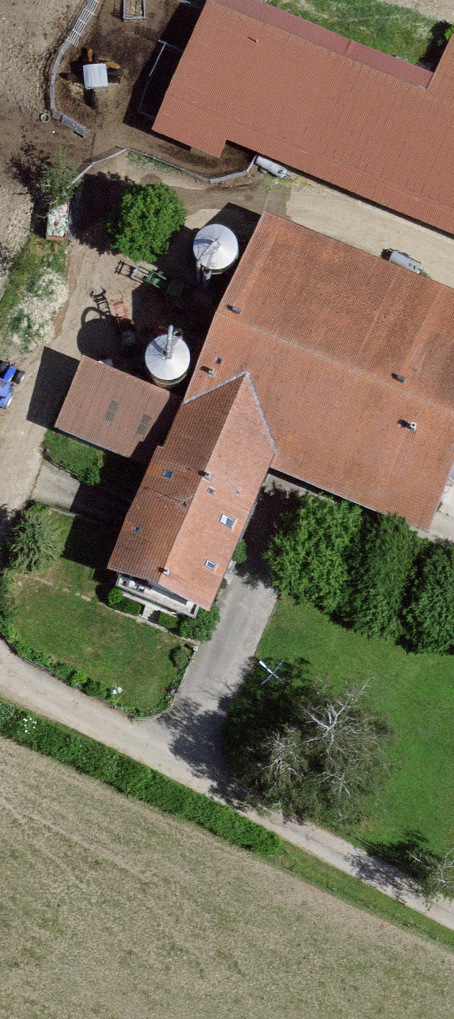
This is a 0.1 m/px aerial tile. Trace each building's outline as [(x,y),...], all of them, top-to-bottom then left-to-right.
[(453,239),(453,39),(434,83),(236,0),(215,0),(156,140),(221,167),(230,145),(453,239)] [(453,480),(453,298),(271,222),(190,414),(162,480),(118,585),(218,627),(279,483),(427,545),(453,480)] [(88,371),(60,437),(162,480),(190,414),(88,371)]
